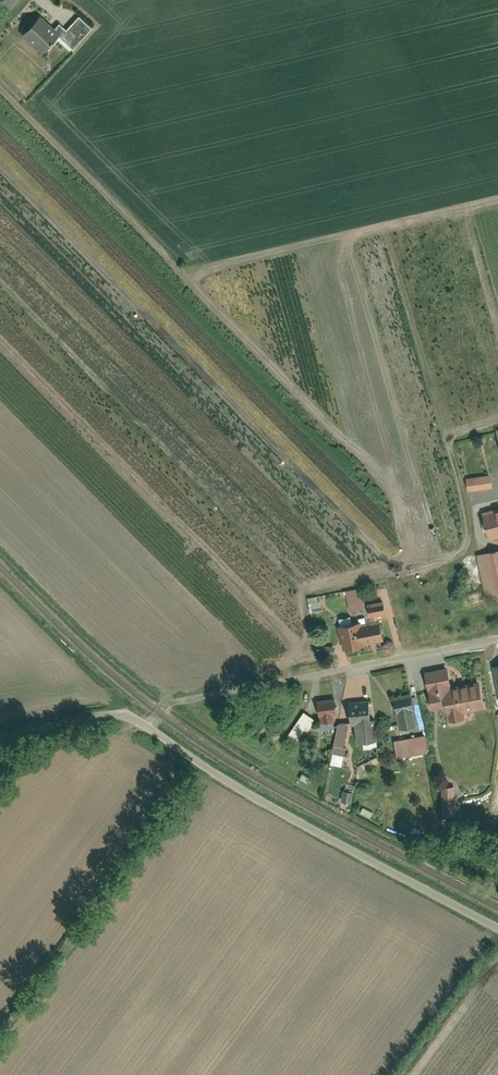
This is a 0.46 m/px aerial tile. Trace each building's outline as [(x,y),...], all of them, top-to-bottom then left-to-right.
[(39,18),(24,35),(45,54),(60,37),(72,47),(91,25),(79,15),(67,28),(61,22),(54,31),(39,18)] [(492,475),(467,478),(469,492),(493,489),(492,475)] [(484,514),(491,540),(497,538),(497,511),(484,514)] [(478,556),(488,600),(497,597),(497,552),(478,556)] [(368,588),(350,591),(354,613),(371,610),(368,588)] [(325,599),(315,601),(317,612),(327,610),(325,599)] [(387,601),(372,603),(374,615),(389,613),(387,601)] [(366,620),(342,625),(347,649),(370,645),(370,642),(367,625),(366,620)] [(386,621),(367,625),(370,642),(389,639),(386,621)] [(324,644),(323,652),(336,654),(337,646),(324,644)] [(452,668),(429,672),(436,707),(450,704),(454,721),(470,718),(469,710),(489,706),(484,682),(456,687),(452,668)] [(415,693),(396,697),(402,728),(421,724),(415,693)] [(339,698),(321,701),(322,714),(328,714),(329,721),(338,720),(337,712),(341,712),(339,698)] [(375,700),(353,702),(355,723),(362,722),(378,720),(375,700)] [(319,718),(307,711),(299,722),(311,730),(319,718)] [(378,720),(362,722),(364,741),(380,739),(378,720)] [(352,724),(341,722),(337,743),(348,745),(352,724)] [(429,734),(398,739),(401,758),(432,752),(429,734)] [(349,749),(337,746),(334,760),(346,762),(349,749)] [(458,785),(446,786),(448,820),(460,820),(458,785)] [(357,791),(347,788),(345,800),(355,802),(357,791)]
